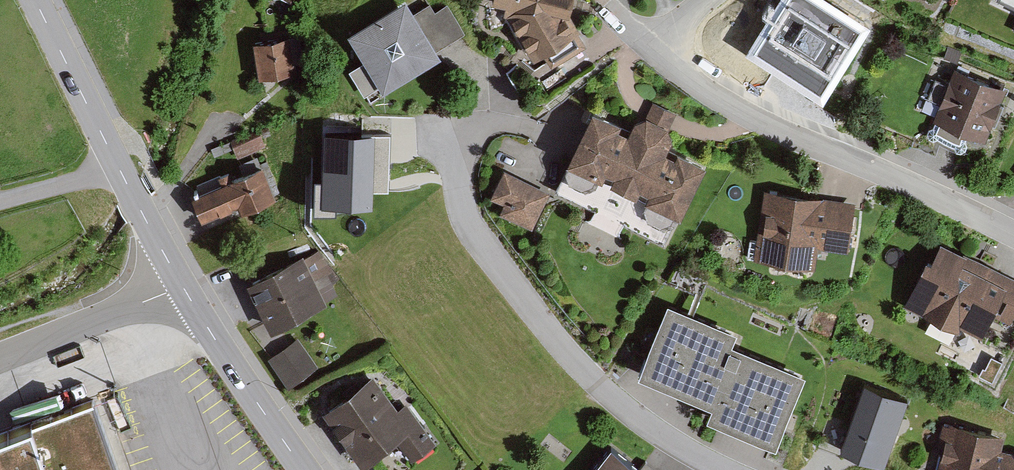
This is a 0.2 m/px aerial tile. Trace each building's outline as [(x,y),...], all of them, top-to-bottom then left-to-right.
[(348,35),(365,62),(349,72),(369,105),(444,59),(439,51),(466,34),(447,5),(435,12),(430,4),(414,13),(406,0),(405,0),(348,35)] [(492,5),(505,8),(503,15),(534,63),(543,57),(551,70),(587,47),(578,33),(580,32),(571,17),(573,0),(493,0),(492,5)] [(806,0),(788,0),(754,55),(820,96),(859,33),(806,0)] [(997,1),(1013,9),(1013,0),(997,0),(997,1)] [(253,44),(259,80),(297,74),(296,65),(302,64),(298,37),(253,44)] [(986,142),(1007,89),(954,68),(948,83),(935,78),(927,99),(940,104),(933,121),(939,123),(935,134),(960,143),(964,134),(986,142)] [(622,124),(592,109),(565,164),(567,165),(554,193),(664,245),(677,218),(681,220),(706,167),(678,154),(676,159),(666,154),(672,141),(668,129),(676,114),(653,103),(646,118),(634,123),(628,135),(619,131),(622,124)] [(231,140),(238,158),(266,147),(259,129),(231,140)] [(390,137),(323,135),(321,210),(372,212),(373,193),(389,194),(390,137)] [(195,197),(192,198),(202,222),(238,207),(241,215),(277,201),(264,168),(233,180),(230,173),(191,188),(195,197)] [(551,193),(504,170),(490,198),(504,205),(499,214),(533,230),(551,193)] [(856,203),(764,190),(754,261),(815,269),(818,248),(849,253),(856,203)] [(903,306),(960,334),(963,328),(981,337),(993,313),(1010,321),(1013,313),(1013,280),(940,243),(930,263),(926,261),(903,306)] [(303,256),(246,285),(271,334),(328,305),(326,301),(338,295),(333,284),(340,279),(319,251),(304,258),(303,256)] [(737,333),(667,305),(637,378),(711,408),(707,420),(776,448),(806,376),(732,345),(737,333)] [(298,338),(268,359),(288,388),(318,368),(298,338)] [(373,376),(323,413),(363,467),(396,442),(412,463),(436,445),(406,404),(398,410),(373,376)] [(838,391),(818,448),(868,469),(882,469),(902,415),(838,391)] [(91,408),(0,440),(0,469),(113,469),(91,408)] [(950,423),(949,426),(943,424),(939,439),(945,440),(938,469),(1013,469),(1013,453),(1001,450),(1005,437),(950,423)] [(612,449),(595,469),(639,469),(612,449)]
